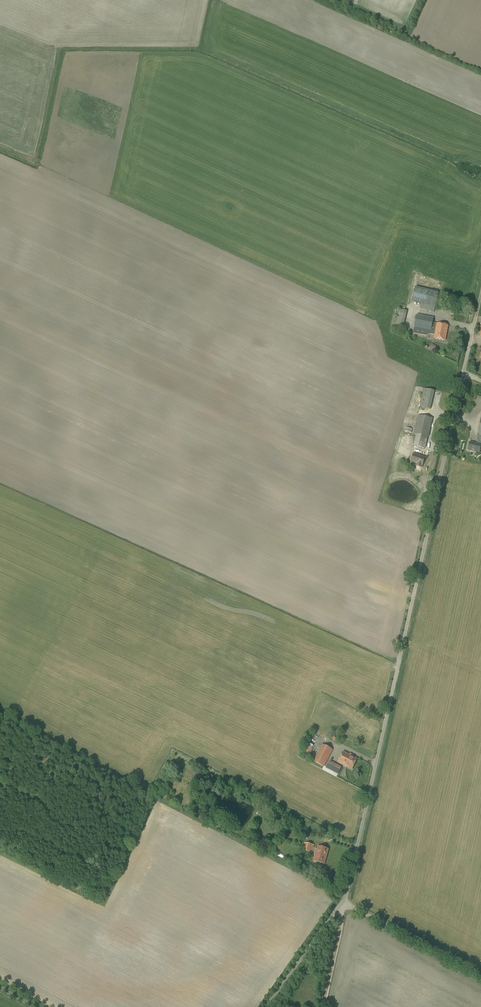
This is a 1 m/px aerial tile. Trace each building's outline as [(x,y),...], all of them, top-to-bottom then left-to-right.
[(421,304),(420,309),(434,313),(439,293),(415,287),(412,302),(421,304)] [(396,323),(404,325),(407,311),(399,309),(396,323)] [(435,335),(434,339),(445,341),(448,326),(433,323),(433,318),(417,315),(413,334),(430,337),(430,334),(435,335)] [(424,389),(420,407),(430,409),(435,391),(424,389)] [(428,437),(429,437),(433,419),(418,415),(413,434),(416,434),(413,446),(425,449),(428,437)] [(479,453),(480,450),(480,417),(476,437),(478,438),(477,443),(469,442),(468,450),(479,453)] [(408,429),(406,428),(405,431),(411,433),(412,430),(413,425),(411,424),(410,426),(409,426),(408,429)] [(425,457),(413,454),(411,462),(416,464),(415,466),(422,468),(422,466),(425,457)] [(313,761),(324,767),(333,750),(322,744),(313,761)] [(301,755),(308,758),(313,748),(306,745),(301,755)] [(343,752),(338,762),(352,770),(357,759),(343,752)] [(329,761),(326,768),(334,772),(338,765),(329,761)] [(313,861),(324,864),(329,849),(318,846),(317,849),(313,848),(314,845),(304,843),(302,851),(312,853),(312,852),(316,853),(315,856),(314,856),(313,861)]
